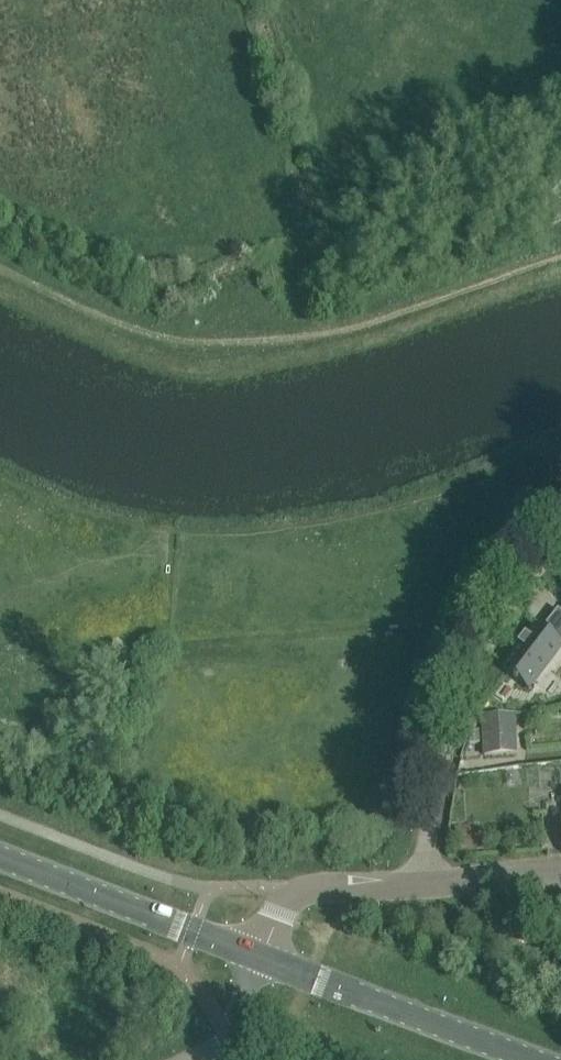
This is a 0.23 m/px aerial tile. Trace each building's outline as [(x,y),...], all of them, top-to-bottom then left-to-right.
[(501,669),(529,690),(532,687),(533,688),(534,687),(532,685),(560,648),(560,612),(558,610),(545,625),(548,627),(543,634),(533,627),(525,637),(524,637),(523,638),(524,639),(519,646),(518,645),(517,647),(518,647),(501,669)] [(517,713),(482,715),(484,756),(519,754),(517,713)]
